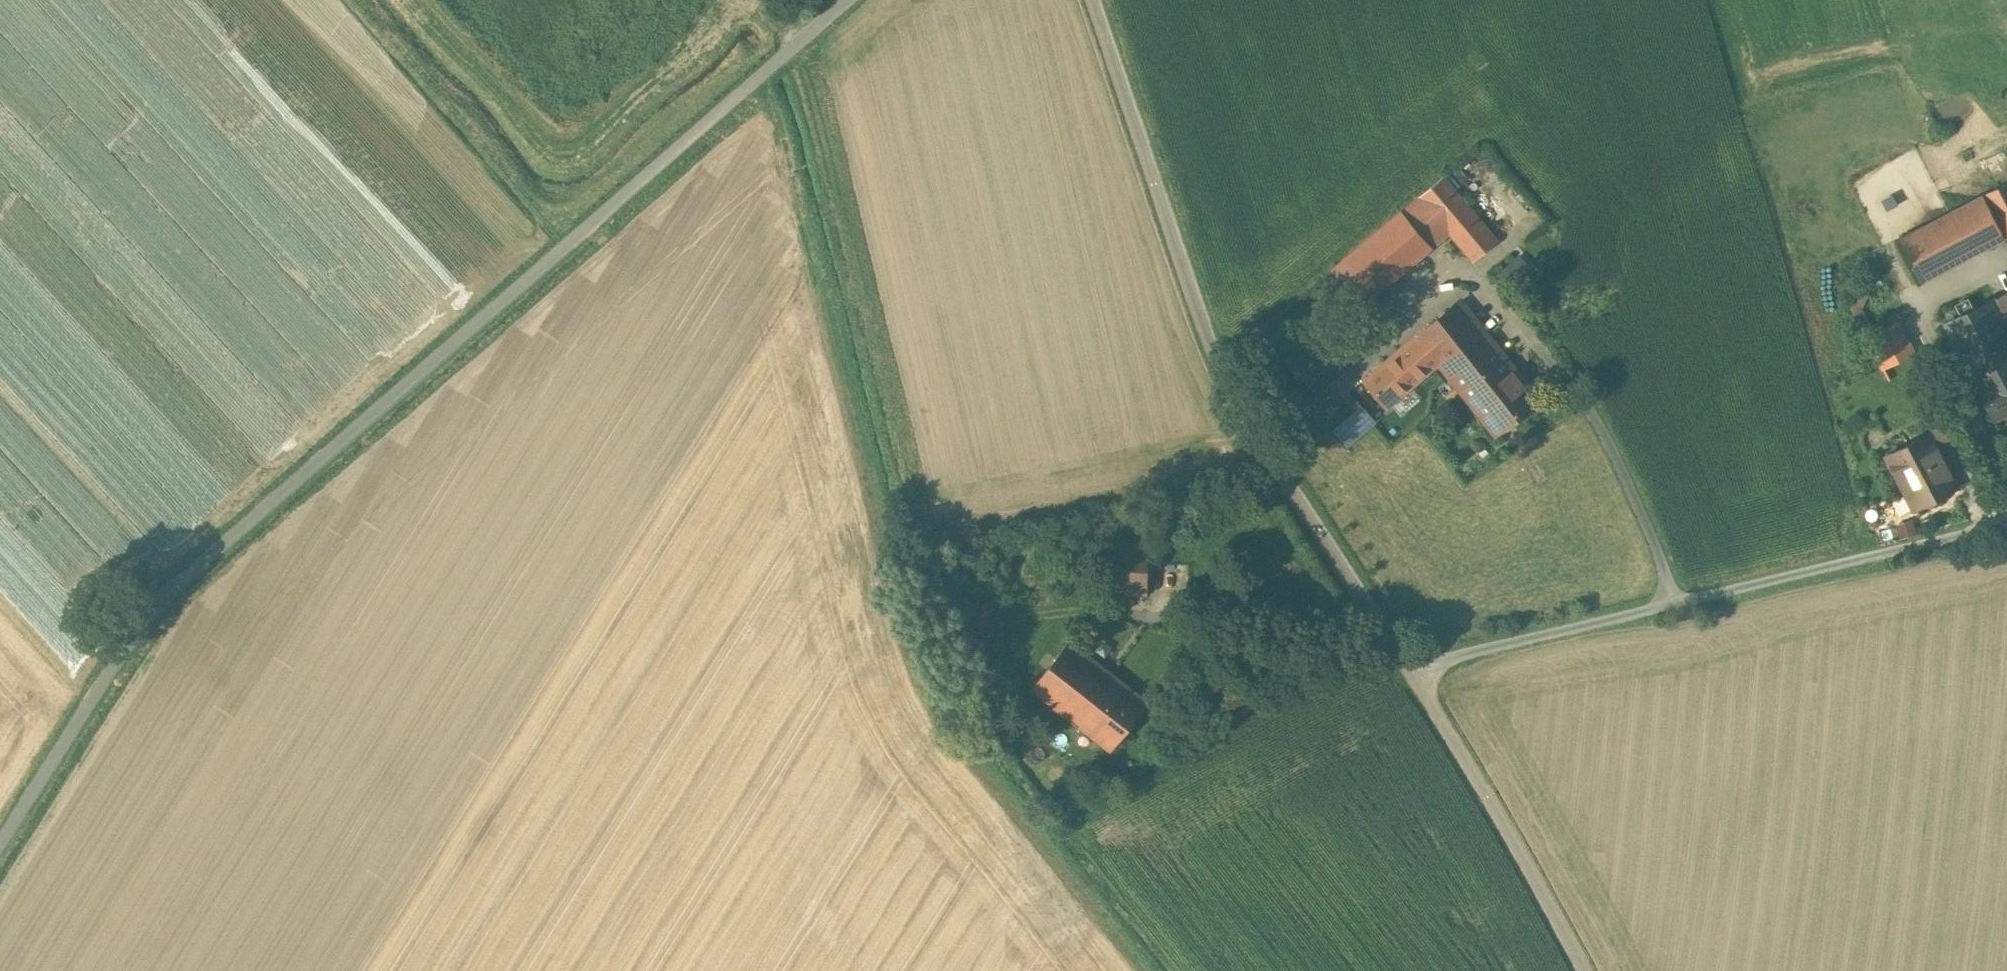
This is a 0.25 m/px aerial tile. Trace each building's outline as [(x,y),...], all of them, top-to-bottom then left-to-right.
[(1445,175),(1332,269),(1362,303),(1449,231),(1472,260),(1498,241),(1445,175)] [(1895,239),(1917,283),(2006,235),(2006,181),(1895,239)] [(2006,355),(2006,291),(1943,325),(1967,371),(1992,358),(1994,362),(2006,355)] [(1460,301),(1417,335),(1438,362),(1494,433),(1537,399),(1460,301)] [(1913,353),(1897,321),(1865,337),(1881,368),(1913,353)] [(1385,403),(1438,362),(1417,335),(1364,377),(1385,403)] [(1967,371),(1993,421),(2006,413),(2006,355),(1994,362),(1992,358),(1967,371)] [(1345,448),(1374,422),(1355,400),(1326,426),(1345,448)] [(1928,433),(1933,444),(1956,433),(1944,412),(1927,421),(1932,431),(1928,433)] [(1933,444),(1928,433),(1886,455),(1913,509),(1927,502),(1932,503),(1940,500),(1942,493),(1955,487),(1933,444)] [(1105,543),(1105,591),(1144,595),(1147,544),(1105,543)] [(1072,720),(1109,673),(1067,639),(1030,687),(1072,720)] [(1109,673),(1072,720),(1110,749),(1146,702),(1109,673)]
